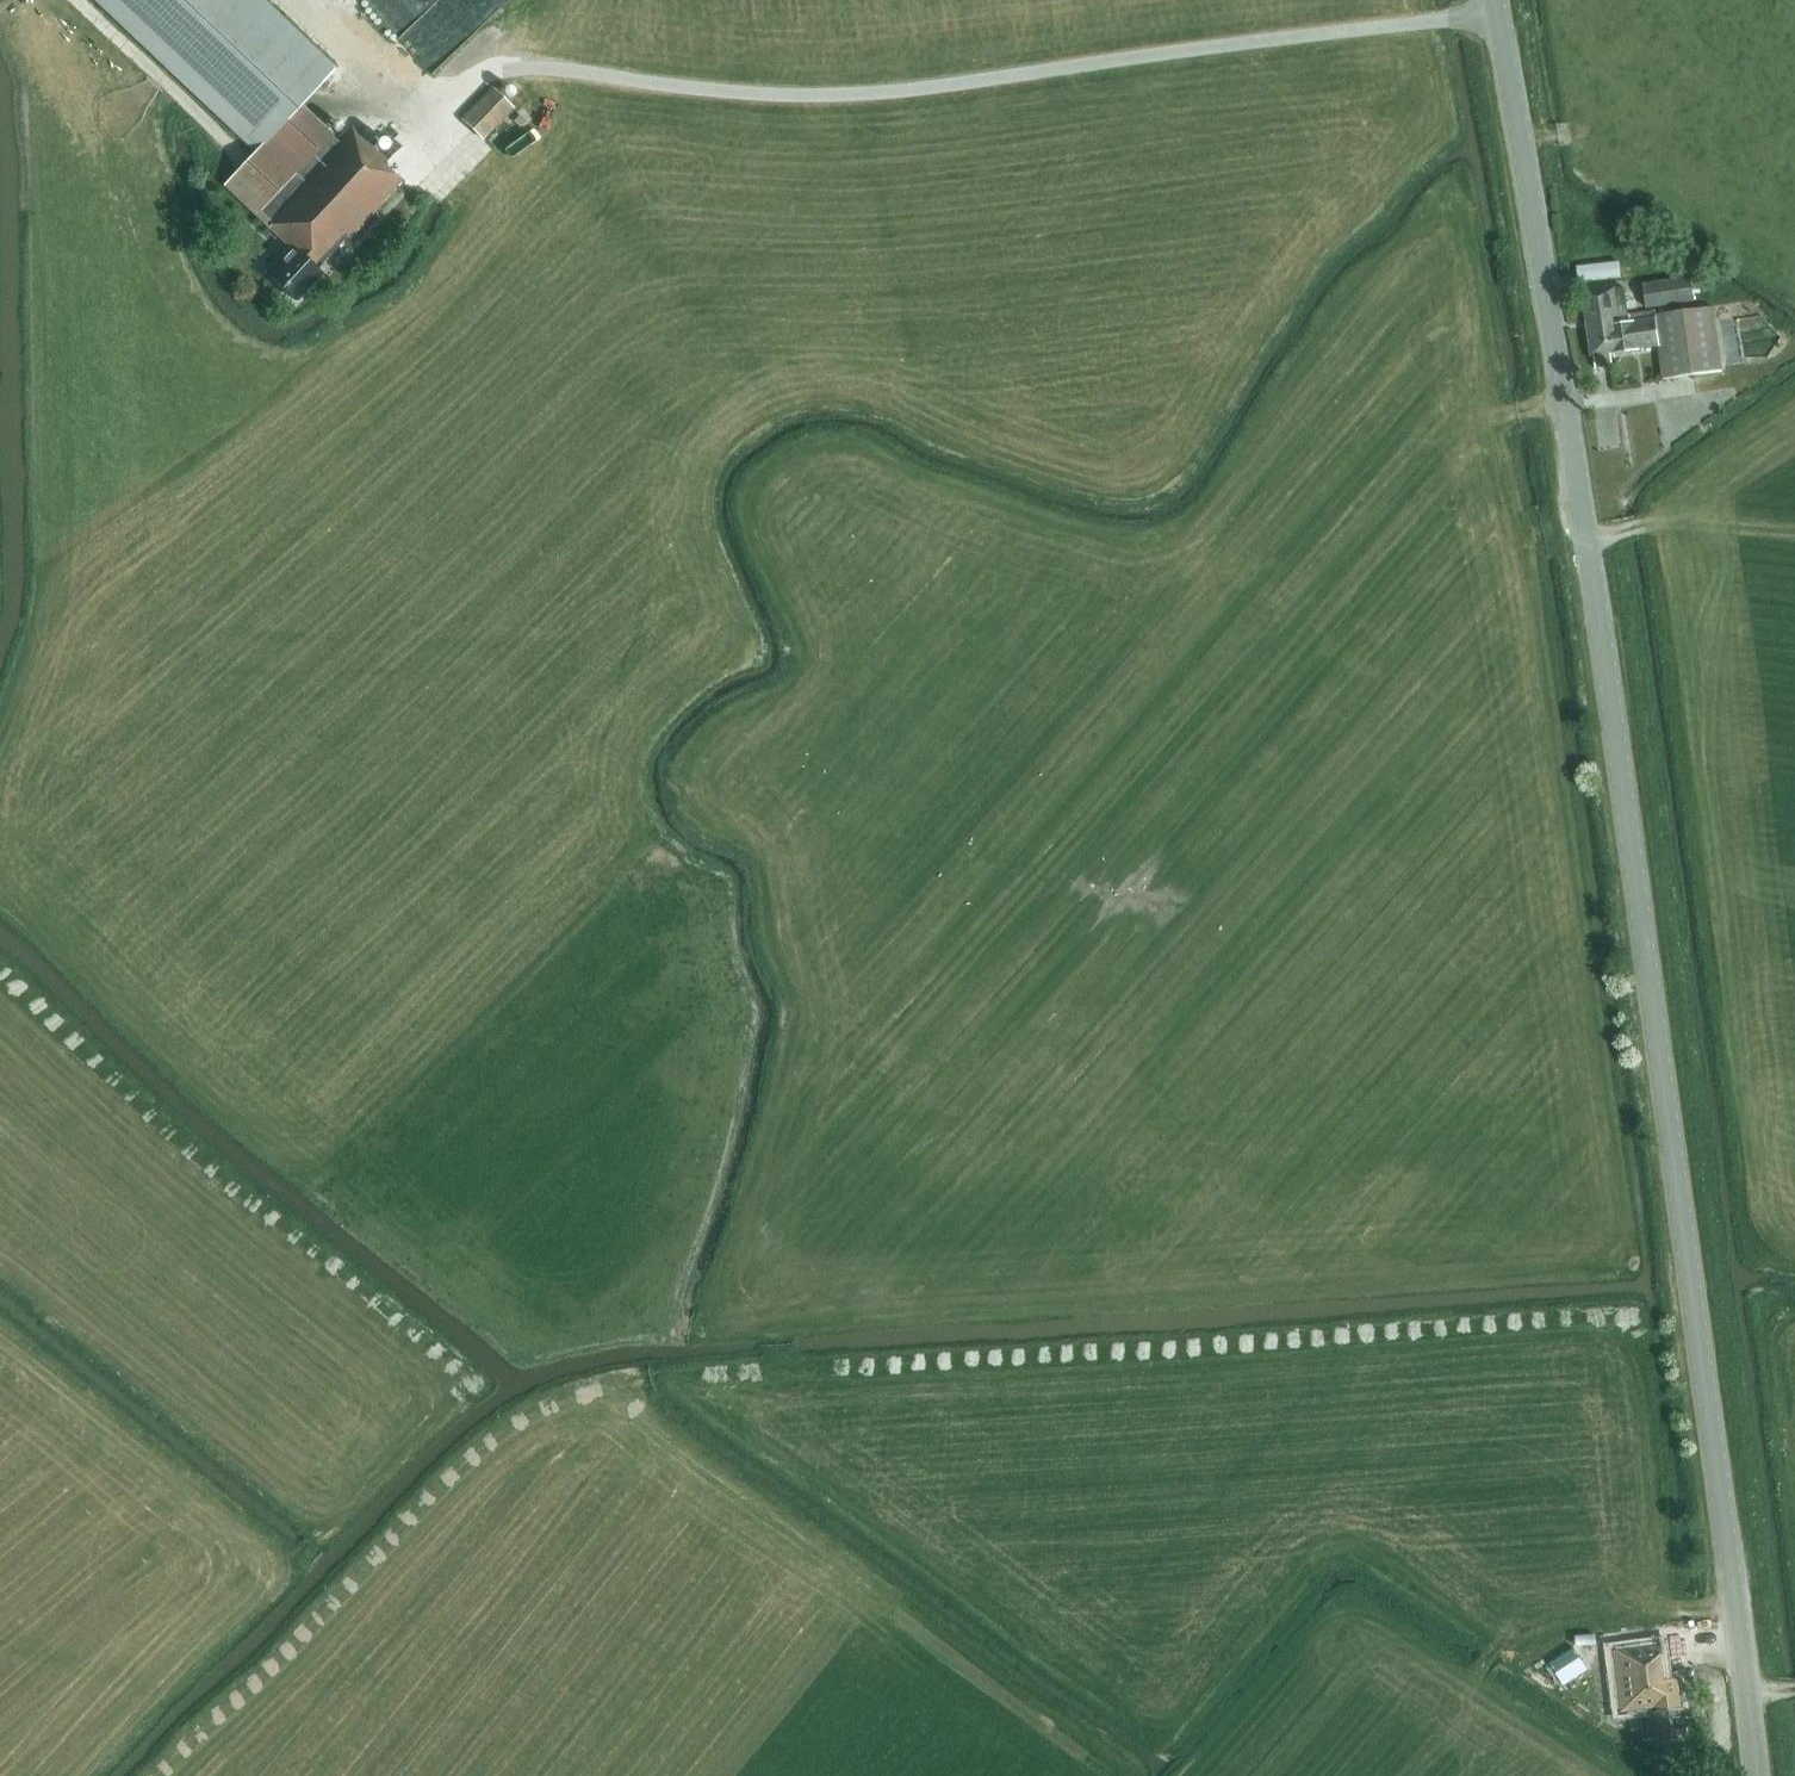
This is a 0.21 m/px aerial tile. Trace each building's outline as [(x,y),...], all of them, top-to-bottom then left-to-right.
[(340,234),(347,240),(402,181),(384,165),(388,161),(351,126),(338,141),(300,106),(335,69),(261,0),(96,0),(255,148),(223,184),(311,266),(340,234)] [(461,118),(483,140),(515,108),(491,87),(461,118)] [(268,282),(301,306),(323,276),(290,252),(268,282)] [(1691,275),(1643,282),(1646,306),(1694,299),(1691,275)] [(1629,314),(1625,285),(1583,291),(1587,319),(1629,314)] [(1629,314),(1587,319),(1592,353),(1594,353),(1596,366),(1613,364),(1612,350),(1660,343),(1665,377),(1724,369),(1714,304),(1656,312),(1656,310),(1630,313),(1629,314)] [(1654,1672),(1652,1653),(1620,1657),(1626,1714),(1646,1712),(1649,1737),(1659,1736),(1660,1742),(1688,1739),(1681,1670),(1654,1672)]
